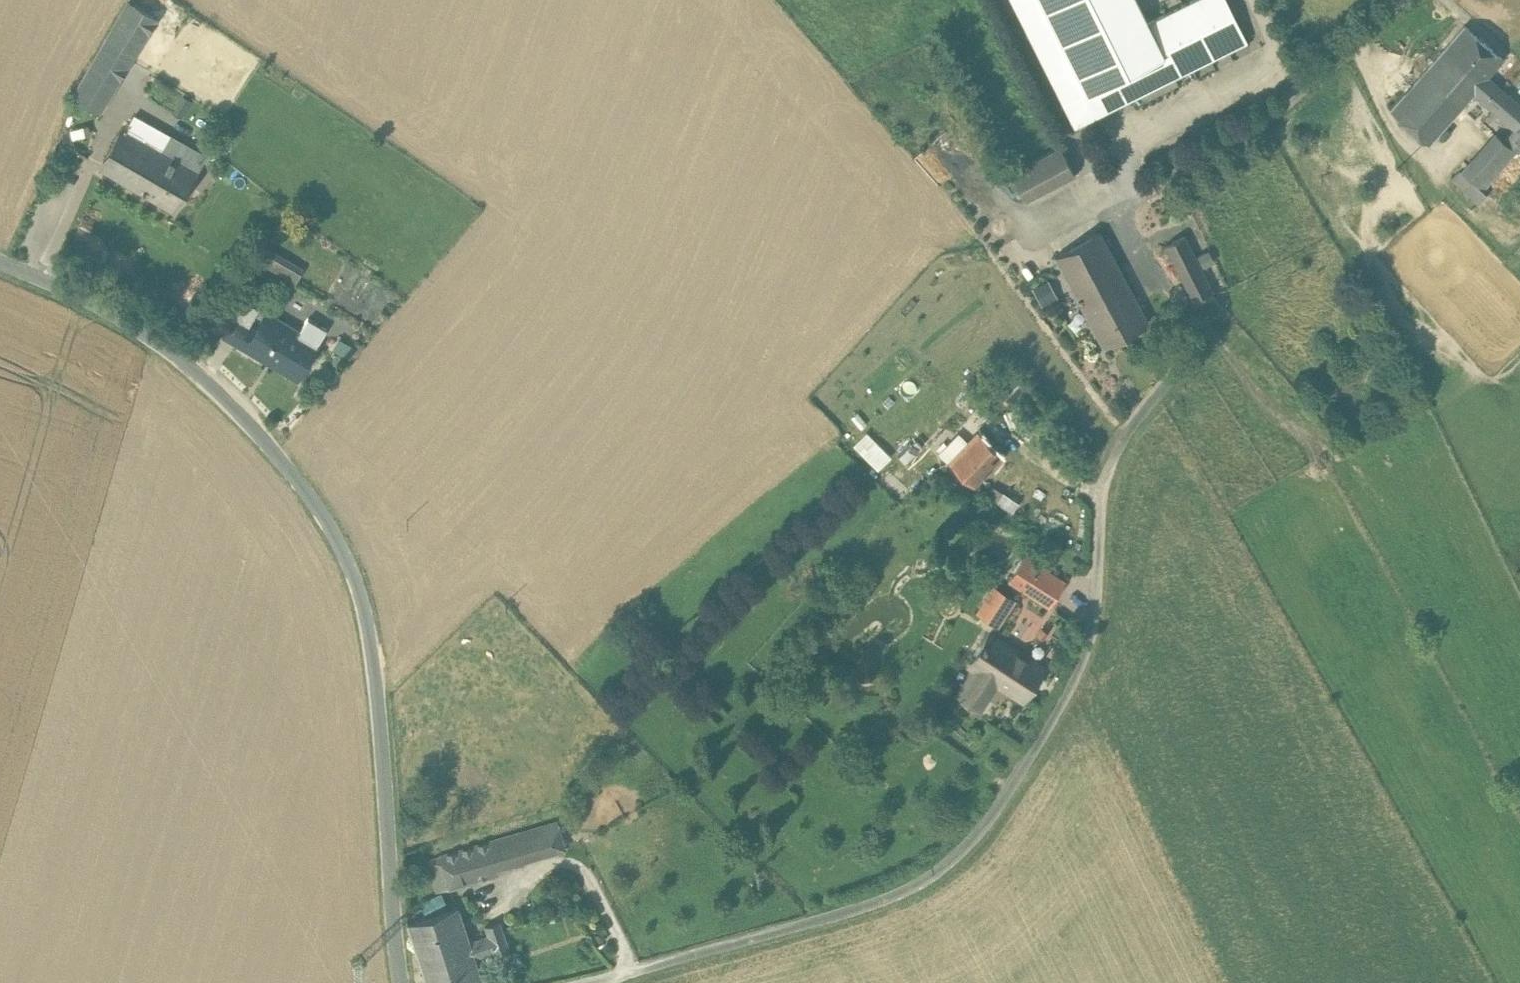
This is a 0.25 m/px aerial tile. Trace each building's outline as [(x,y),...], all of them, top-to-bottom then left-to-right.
[(128,0),(103,43),(129,58),(155,16),(128,0)] [(1136,0),(1015,0),(1077,124),(1246,40),(1226,0),(1193,0),(1148,22),(1136,0)] [(1504,57),(1465,23),(1444,47),(1483,81),(1474,91),(1493,107),(1506,91),(1488,76),(1504,57)] [(103,43),(73,95),(98,110),(129,58),(103,43)] [(1444,47),(1391,108),(1431,142),(1474,91),(1483,81),(1444,47)] [(1506,91),(1493,107),(1515,126),(1504,140),(1516,151),(1519,146),(1519,103),(1506,91)] [(203,154),(135,115),(126,131),(123,129),(100,169),(174,212),(197,171),(195,169),(203,154)] [(1495,133),(1462,171),(1483,190),(1516,151),(1504,140),(1495,133)] [(1060,146),(1012,172),(1027,201),(1076,174),(1060,146)] [(1126,278),(1101,232),(1057,256),(1082,302),(1126,278)] [(1214,289),(1185,234),(1164,245),(1193,299),(1214,289)] [(266,250),(258,263),(294,285),(302,272),(266,250)] [(1032,283),(1041,303),(1057,296),(1049,276),(1032,283)] [(1126,278),(1082,302),(1105,344),(1149,320),(1126,278)] [(318,345),(266,316),(258,330),(249,348),(300,377),(318,345)] [(258,330),(236,318),(224,338),(247,351),(249,348),(258,330)] [(1009,400),(998,389),(990,397),(1001,409),(1009,400)] [(978,433),(950,462),(974,485),(1002,456),(978,433)] [(996,500),(1013,511),(1019,501),(1002,490),(996,500)] [(1041,568),(1024,557),(1009,580),(1026,591),(1041,568)] [(1065,583),(1041,568),(1026,591),(1050,606),(1065,583)] [(1004,603),(990,594),(978,612),(993,621),(1004,603)] [(1043,668),(990,633),(970,664),(976,668),(959,694),(980,707),(997,681),(1024,699),(1043,668)] [(478,842),(427,859),(437,890),(496,871),(495,867),(545,852),(537,824),(526,828),(523,814),(474,829),(478,842)] [(456,907),(407,925),(422,968),(472,951),(466,935),(456,907)] [(498,921),(484,925),(487,935),(493,950),(495,958),(509,953),(498,921)] [(422,968),(427,982),(483,982),(474,957),(493,950),(487,935),(474,939),(472,934),(466,935),(472,951),(422,968)]
